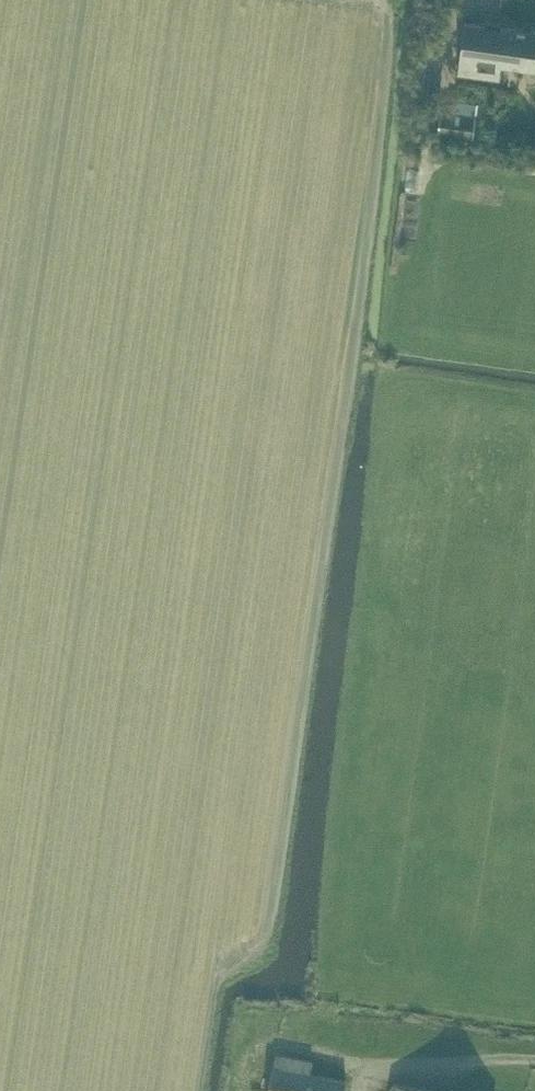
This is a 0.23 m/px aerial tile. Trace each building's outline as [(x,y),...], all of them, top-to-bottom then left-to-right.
[(458,72),(500,77),(502,63),(534,67),(534,27),(464,18),(458,72)] [(441,108),(437,132),(473,137),(476,114),(441,108)] [(419,160),(405,159),(402,186),(416,187),(419,160)] [(267,1090),(343,1090),(345,1079),(311,1071),(313,1059),(277,1051),(267,1090)] [(393,1081),(391,1090),(441,1090),(393,1081)]
